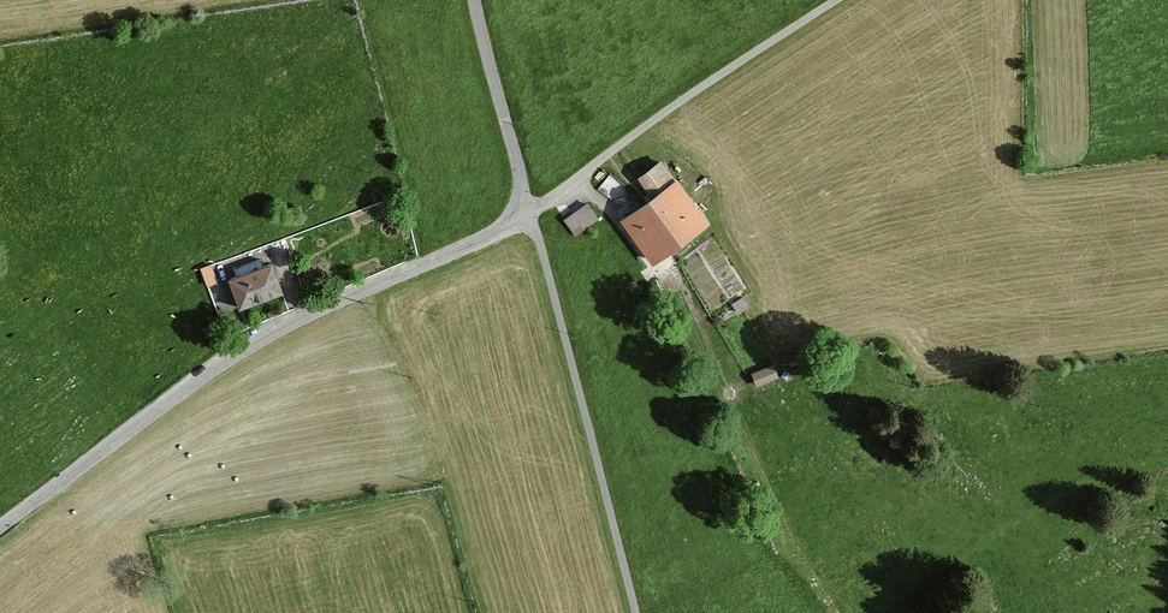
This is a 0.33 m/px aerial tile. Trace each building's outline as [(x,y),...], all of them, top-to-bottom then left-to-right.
[(656,269),(714,227),(682,183),(666,161),(641,180),(656,200),(623,224),(656,269)] [(590,205),(566,221),(576,236),(599,220),(590,205)] [(273,262),(230,277),(240,306),(283,291),(273,262)] [(774,364),(751,372),(756,384),(778,376),(774,364)]
